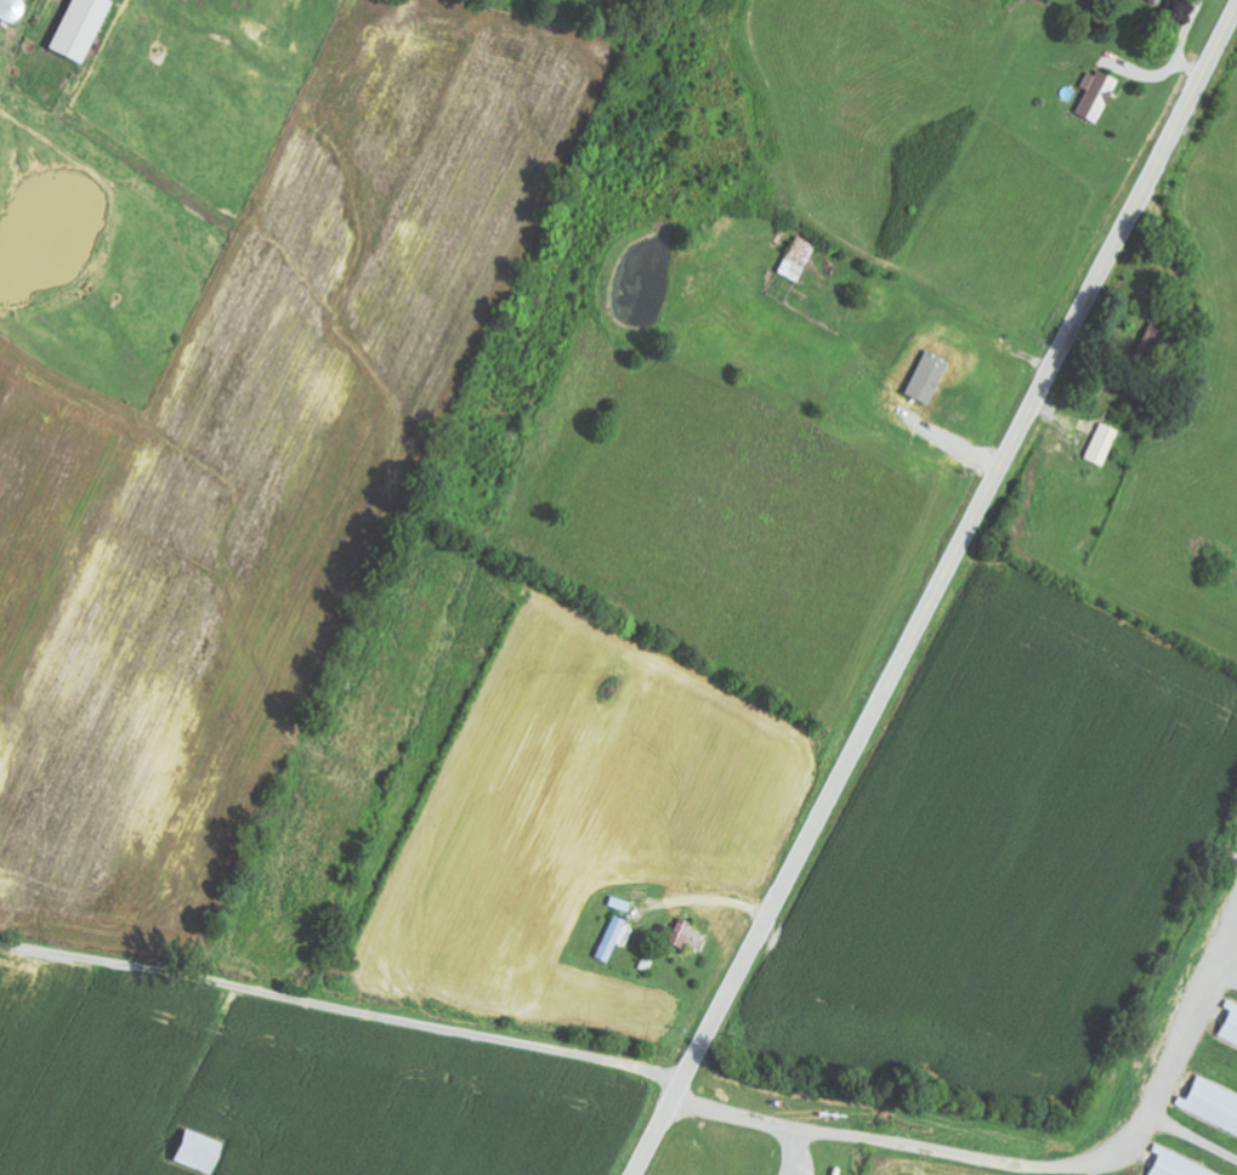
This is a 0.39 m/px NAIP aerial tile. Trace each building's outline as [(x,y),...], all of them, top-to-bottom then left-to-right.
[(27,0),(1,0),(0,5),(0,19),(22,24),(27,0)] [(110,0),(73,0),(50,49),(83,65),(113,1),(110,0)] [(1083,88),(1089,91),(1078,114),(1099,123),(1119,82),(1092,69),(1083,88)] [(800,283),(818,246),(798,236),(781,274),(800,283)] [(907,394),(930,405),(950,362),(928,351),(907,394)] [(1087,459),(1105,468),(1121,432),(1103,423),(1087,459)] [(598,959),(610,964),(628,921),(616,916),(598,959)] [(684,950),(687,943),(699,948),(705,935),(692,929),(694,924),(682,919),(671,944),(684,950)] [(1227,1006),(1227,1009),(1233,1012),(1219,1043),(1236,1051),(1236,1011),(1227,1006)] [(208,1174),(212,1174),(223,1144),(187,1130),(175,1163),(208,1174)] [(1155,1151),(1155,1153),(1161,1156),(1152,1174),(1208,1174),(1155,1151)]
